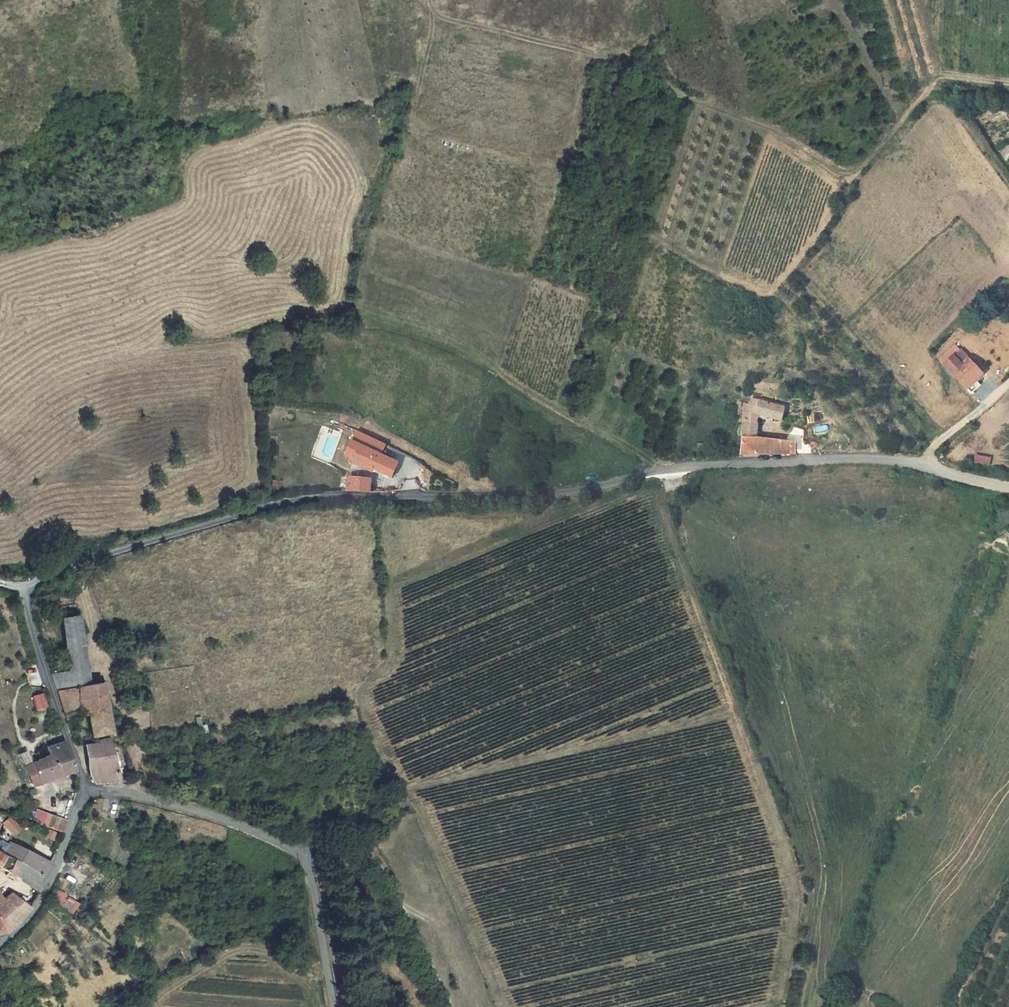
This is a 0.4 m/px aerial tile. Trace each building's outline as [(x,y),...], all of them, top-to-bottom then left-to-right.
[(985,368),(971,353),(955,367),(974,388),(981,382),(976,376),(985,368)] [(758,414),(762,404),(754,401),(752,407),(744,405),(743,412),(758,414)] [(784,426),(788,413),(762,404),(758,414),(743,412),(740,437),(755,438),(758,418),(784,426)] [(361,430),(356,439),(385,454),(390,444),(361,430)] [(792,455),(791,442),(755,438),(740,437),(739,456),(792,455)] [(356,463),(395,477),(402,462),(385,454),(356,439),(348,455),(357,459),(356,463)] [(354,472),(351,485),(358,485),(368,486),(372,474),(354,472)] [(372,474),(368,486),(372,487),(376,475),(372,474)] [(50,674),(56,691),(97,684),(96,680),(85,682),(74,617),(57,620),(68,671),(50,674)] [(97,684),(56,691),(67,721),(85,717),(89,733),(108,729),(97,684)] [(32,696),(37,708),(45,705),(41,693),(32,696)] [(93,782),(116,780),(108,753),(104,739),(94,742),(95,745),(83,747),(84,758),(93,782)] [(46,756),(18,766),(25,786),(73,769),(64,741),(43,748),(46,756)] [(32,821),(39,823),(43,813),(36,810),(32,821)] [(39,823),(61,831),(65,821),(43,813),(39,823)] [(12,834),(18,829),(8,817),(2,822),(12,834)] [(5,841),(0,828),(0,853),(40,876),(42,877),(50,863),(5,841)] [(0,853),(0,869),(5,872),(3,875),(12,880),(14,877),(33,888),(40,876),(0,853)] [(54,887),(47,897),(68,912),(76,902),(54,887)] [(9,926),(26,906),(7,892),(0,897),(0,924),(2,928),(3,929),(9,926)]
